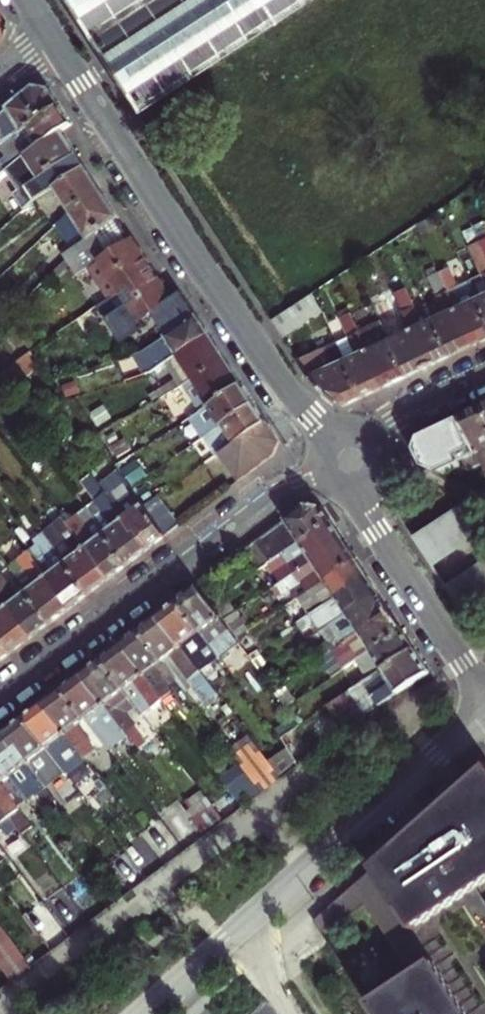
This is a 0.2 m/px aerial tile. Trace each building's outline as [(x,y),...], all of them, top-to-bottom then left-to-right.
[(137,109),(308,0),(66,0),(137,109)] [(61,102),(55,94),(51,87),(33,85),(0,112),(0,123),(10,135),(61,102)] [(65,128),(73,122),(67,113),(61,102),(10,135),(0,143),(0,144),(14,163),(41,142),(65,128)] [(58,181),(87,162),(76,144),(65,128),(41,142),(14,163),(37,196),(58,181)] [(68,198),(98,178),(93,170),(87,162),(58,181),(68,198)] [(79,215),(110,195),(105,188),(98,178),(68,198),(79,215)] [(90,232),(120,211),(110,195),(79,215),(90,232)] [(114,293),(156,266),(138,239),(120,211),(90,232),(74,243),(69,249),(83,271),(94,263),(114,293)] [(466,268),(484,307),(484,260),(466,268)] [(176,329),(200,314),(184,290),(175,295),(168,285),(156,266),(114,293),(107,298),(131,333),(153,319),(149,313),(161,305),(176,329)] [(477,341),(484,337),(484,307),(466,268),(444,278),(458,307),(456,308),(463,325),(469,322),(477,341)] [(448,312),(435,317),(452,352),(463,347),(477,341),(469,322),(463,325),(456,308),(458,307),(444,278),(435,283),(448,312)] [(310,291),(272,315),(282,330),(320,305),(313,289),(310,291)] [(423,343),(431,362),(442,357),(452,352),(435,317),(422,323),(409,295),(399,299),(413,327),(410,329),(417,346),(423,343)] [(399,299),(377,309),(406,373),(418,368),(431,362),(423,343),(417,346),(410,329),(413,327),(399,299)] [(378,364),(386,382),(395,378),(406,373),(377,309),(354,319),(367,348),(364,349),(372,366),(378,364)] [(181,353),(213,333),(206,324),(200,314),(176,329),(144,350),(135,352),(146,371),(153,369),(181,353)] [(354,319),(332,329),(362,393),(374,388),(386,382),(378,364),(372,366),(364,349),(367,348),(354,319)] [(332,329),(293,347),(311,374),(332,391),(345,402),(362,393),(332,329)] [(197,377),(229,358),(221,346),(213,333),(181,353),(197,377)] [(213,402),(245,381),(237,370),(229,358),(197,377),(213,402)] [(42,362),(21,378),(28,386),(48,371),(42,362)] [(214,427),(257,400),(250,390),(245,381),(213,402),(190,417),(204,435),(214,427)] [(223,449),(269,420),(264,411),(257,400),(214,427),(204,435),(217,453),(223,449)] [(482,404),(472,409),(459,415),(482,462),(484,468),(484,409),(482,404)] [(482,462),(459,415),(439,424),(418,434),(415,449),(423,464),(430,467),(447,473),(460,466),(468,469),(482,462)] [(269,420),(223,449),(243,475),(276,450),(280,436),(275,429),(269,420)] [(137,456),(120,468),(134,487),(150,474),(137,456)] [(167,532),(147,505),(134,487),(120,468),(101,483),(126,516),(123,518),(135,534),(139,531),(149,545),(159,538),(167,532)] [(126,516),(101,483),(93,472),(81,481),(94,499),(86,506),(105,532),(127,562),(141,552),(149,545),(139,531),(135,534),(123,518),(126,516)] [(167,532),(180,522),(160,496),(147,505),(167,532)] [(464,500),(451,509),(468,535),(481,527),(464,500)] [(267,563),(332,520),(326,511),(321,504),(306,502),(244,548),(258,569),(267,563)] [(451,509),(438,518),(455,544),(468,535),(451,509)] [(121,567),(127,562),(105,532),(99,537),(80,513),(69,521),(87,545),(85,547),(96,563),(100,560),(111,575),(121,567)] [(87,545),(69,521),(63,514),(44,529),(67,560),(90,590),(100,582),(111,575),(100,560),(96,563),(85,547),(87,545)] [(438,518),(424,526),(442,552),(455,544),(438,518)] [(295,571),(344,539),(338,529),(332,520),(267,563),(279,582),(295,571)] [(424,526),(411,535),(428,561),(442,552),(424,526)] [(324,580),(356,558),(350,548),(344,539),(295,571),(301,581),(307,578),(313,587),(324,580)] [(90,590),(67,560),(59,567),(40,542),(31,549),(50,574),(47,576),(58,591),(62,588),(73,603),(85,594),(90,590)] [(50,574),(31,549),(20,558),(38,583),(29,589),(51,619),(65,609),(73,603),(62,588),(58,591),(47,576),(50,574)] [(335,596),(367,575),(362,567),(356,558),(324,580),(335,596)] [(465,574),(482,600),(484,598),(484,576),(478,566),(465,574)] [(29,589),(21,595),(2,571),(0,573),(0,590),(10,603),(8,605),(20,620),(24,618),(34,632),(46,623),(51,619),(29,589)] [(465,574),(445,587),(451,595),(460,609),(462,613),(482,600),(465,574)] [(346,612),(378,591),(373,583),(367,575),(335,596),(346,612)] [(220,614),(211,600),(198,583),(189,590),(178,599),(201,629),(220,614)] [(0,590),(0,631),(13,648),(28,637),(34,632),(24,618),(20,620),(8,605),(10,603),(0,590)] [(341,642),(390,609),(384,601),(378,591),(346,612),(323,627),(332,641),(327,644),(325,641),(314,648),(319,656),(341,642)] [(223,592),(211,600),(220,614),(223,618),(236,609),(223,592)] [(309,613),(323,603),(318,595),(303,605),(309,613)] [(201,629),(178,599),(168,606),(157,614),(169,629),(173,626),(185,641),(181,644),(188,652),(206,637),(201,629)] [(329,612),(323,603),(309,613),(314,622),(329,612)] [(356,658),(402,628),(397,620),(390,609),(341,642),(353,660),(356,658)] [(169,629),(157,614),(149,620),(139,628),(175,675),(183,686),(190,680),(203,697),(215,687),(201,669),(196,663),(188,652),(181,644),(185,641),(173,626),(169,629)] [(175,675),(139,628),(130,635),(119,643),(130,657),(134,655),(146,671),(143,673),(159,694),(170,685),(167,681),(175,675)] [(368,676),(414,646),(408,637),(402,628),(356,658),(368,676)] [(0,631),(0,658),(7,652),(13,648),(0,631)] [(235,634),(222,643),(227,649),(239,641),(235,634)] [(130,657),(119,643),(110,650),(100,657),(124,688),(142,712),(152,705),(167,724),(175,719),(159,698),(162,696),(159,694),(143,673),(146,671),(134,655),(130,657)] [(368,676),(332,701),(346,723),(371,707),(365,697),(360,701),(357,696),(370,688),(379,701),(429,668),(422,658),(414,646),(368,676)] [(206,655),(196,663),(201,669),(211,661),(206,655)] [(124,688),(100,657),(90,665),(79,673),(91,688),(96,684),(108,699),(105,701),(127,731),(131,736),(142,728),(116,694),(124,688)] [(91,688),(79,673),(71,679),(62,686),(100,736),(108,746),(127,731),(105,701),(108,699),(96,684),(91,688)] [(282,681),(273,687),(286,705),(294,699),(282,681)] [(100,736),(62,686),(51,694),(40,702),(52,718),(56,714),(68,730),(66,731),(78,746),(80,745),(83,749),(100,736)] [(52,718),(40,702),(33,708),(24,715),(65,768),(66,769),(85,755),(78,746),(66,731),(68,730),(56,714),(52,718)] [(46,783),(65,768),(24,715),(14,722),(3,731),(14,746),(19,743),(31,758),(28,760),(46,783)] [(3,731),(0,733),(0,761),(24,793),(27,796),(35,790),(36,791),(47,784),(46,783),(28,760),(31,758),(19,743),(14,746),(3,731)] [(238,758),(260,787),(279,772),(272,763),(250,735),(231,750),(238,758)] [(272,763),(279,772),(293,762),(292,760),(288,752),(272,763)] [(219,772),(241,801),(260,787),(238,758),(219,772)] [(24,793),(0,761),(0,800),(10,813),(33,842),(42,835),(16,800),(24,793)] [(315,918),(323,930),(366,902),(411,971),(368,999),(378,1013),(484,1013),(484,896),(478,885),(484,880),(484,767),(315,918)] [(10,813),(0,800),(0,820),(10,813)] [(11,975),(31,960),(0,921),(0,960),(11,975)]
